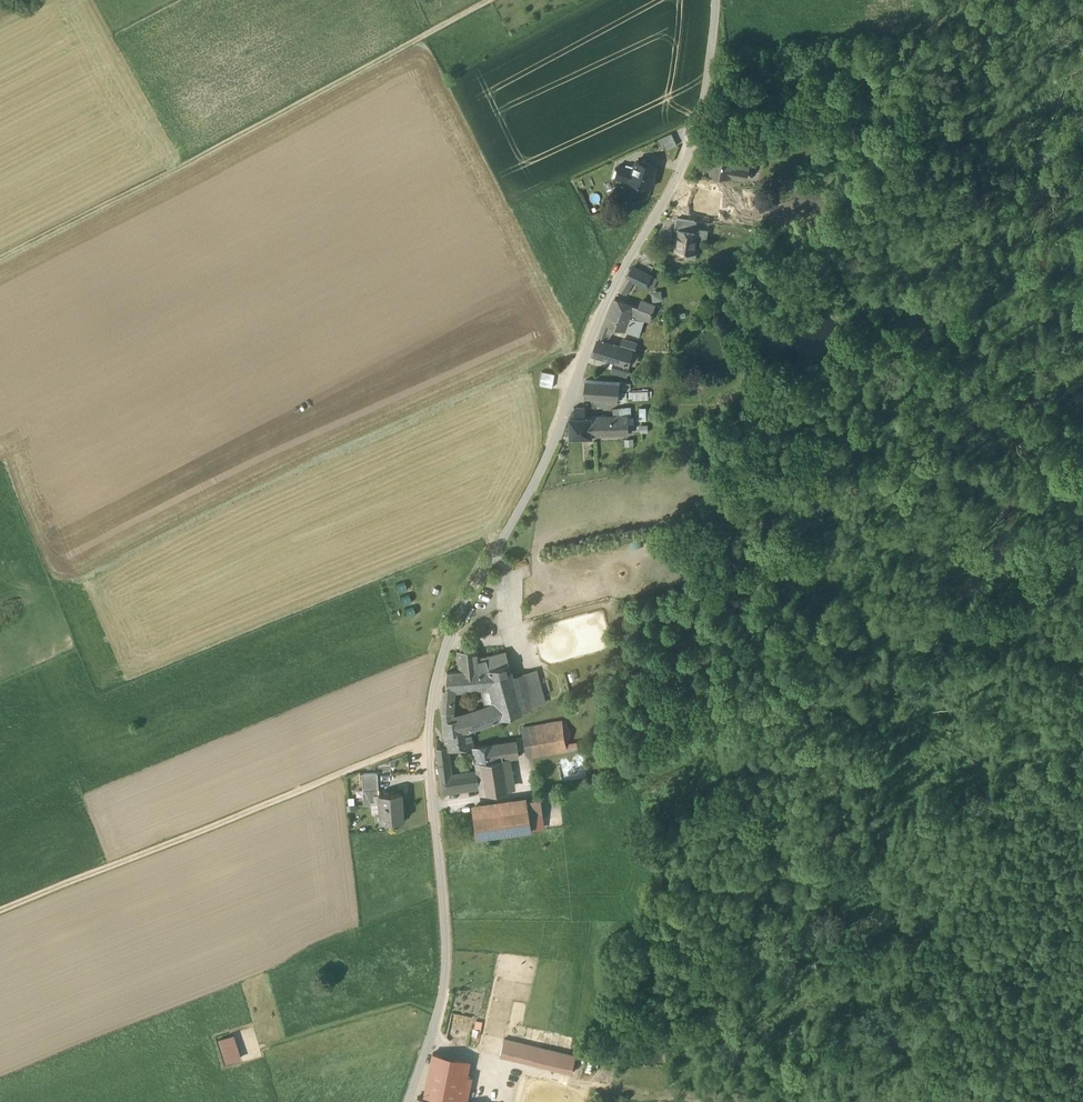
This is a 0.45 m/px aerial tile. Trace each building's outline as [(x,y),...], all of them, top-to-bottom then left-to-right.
[(672,133),(658,139),(661,145),(664,144),(675,139),(672,133)] [(675,139),(664,144),(666,150),(677,145),(675,139)] [(734,155),(716,152),(712,171),(731,175),(733,165),(733,163),(734,155)] [(656,166),(637,161),(633,175),(631,181),(631,182),(652,188),(655,177),(653,177),(656,166)] [(737,166),(733,165),(731,175),(747,178),(748,168),(737,166)] [(756,167),(748,165),(748,168),(747,178),(754,179),(756,167)] [(627,168),(619,166),(616,177),(631,181),(633,175),(626,173),(627,168)] [(763,168),(756,167),(754,179),(761,180),(763,168)] [(718,202),(720,185),(709,184),(708,201),(718,202)] [(695,220),(677,218),(676,229),(680,230),(680,229),(693,231),(695,220)] [(707,230),(697,228),(697,232),(697,238),(706,239),(707,230)] [(693,231),(680,229),(680,230),(677,249),(685,251),(687,251),(688,244),(695,245),(696,245),(697,238),(697,232),(693,231)] [(695,245),(688,244),(687,251),(685,251),(684,254),(696,256),(698,245),(696,245),(695,245)] [(651,276),(633,267),(627,278),(633,281),(647,287),(647,286),(651,276)] [(651,276),(647,286),(653,289),(657,278),(651,276)] [(627,278),(619,290),(620,291),(627,292),(631,285),(633,281),(627,278)] [(661,289),(651,290),(652,300),(661,299),(661,289)] [(635,306),(614,299),(609,310),(631,317),(635,306)] [(654,305),(642,301),(640,307),(640,308),(638,315),(649,319),(651,314),(652,314),(652,313),(651,313),(654,305)] [(640,307),(635,306),(631,317),(643,320),(648,321),(649,319),(638,315),(640,308),(640,307)] [(609,310),(604,323),(618,328),(627,331),(631,317),(609,310)] [(643,320),(631,317),(627,331),(639,335),(643,320)] [(618,328),(604,323),(601,330),(608,333),(611,334),(618,328)] [(608,333),(601,330),(597,340),(604,343),(608,333)] [(604,343),(597,340),(592,354),(616,361),(626,363),(629,350),(621,347),(604,343)] [(637,343),(624,340),(621,347),(629,350),(634,351),(637,343)] [(685,356),(681,356),(680,363),(688,364),(689,356),(685,356)] [(626,363),(616,361),(613,371),(626,375),(630,364),(626,363)] [(554,374),(542,372),(539,386),(551,388),(554,374)] [(620,382),(586,380),(585,398),(619,400),(620,389),(620,382)] [(592,417),(585,418),(585,407),(574,408),(570,418),(571,438),(593,437),(592,417)] [(647,408),(639,408),(639,418),(648,417),(647,408)] [(614,416),(592,417),(593,437),(597,437),(597,434),(629,433),(628,416),(620,417),(620,416),(614,416)] [(118,619),(117,625),(134,629),(135,622),(118,619)] [(477,650),(457,652),(459,672),(447,673),(445,690),(444,691),(451,690),(455,690),(481,687),(490,686),(485,670),(508,663),(505,653),(478,660),(477,650)] [(508,663),(485,670),(490,686),(495,706),(499,719),(521,711),(512,677),(508,663)] [(524,673),(533,707),(548,703),(539,669),(524,673)] [(533,707),(524,673),(512,677),(521,711),(533,707)] [(490,686),(481,687),(487,709),(495,706),(490,686)] [(451,690),(444,691),(445,690),(442,690),(442,703),(451,703),(451,693),(451,690)] [(451,703),(442,703),(441,713),(450,712),(451,703)] [(487,709),(468,715),(451,720),(450,712),(441,713),(443,734),(470,730),(499,719),(495,706),(487,709)] [(562,722),(523,729),(528,757),(567,751),(562,722)] [(470,730),(443,734),(445,747),(445,751),(472,749),(470,730)] [(514,741),(476,747),(480,772),(483,787),(484,794),(507,790),(502,759),(518,756),(516,742),(514,741)] [(445,751),(445,747),(436,748),(440,778),(449,777),(445,751)] [(480,772),(466,774),(469,790),(483,787),(480,772)] [(377,773),(361,774),(363,791),(375,790),(378,790),(377,773)] [(449,777),(440,778),(442,794),(469,790),(466,774),(449,777)] [(375,790),(363,791),(364,804),(372,804),(372,802),(376,802),(375,796),(375,790)] [(400,792),(378,794),(380,822),(403,820),(400,792)] [(526,796),(471,805),(472,812),(490,809),(527,804),(526,796)] [(527,804),(490,809),(472,812),(475,838),(502,834),(503,834),(531,830),(527,804)] [(217,1037),(223,1062),(239,1059),(233,1034),(217,1037)] [(542,1049),(504,1040),(500,1056),(539,1065),(542,1049)] [(557,1052),(542,1049),(539,1065),(554,1068),(557,1052)] [(569,1055),(557,1052),(554,1068),(566,1071),(569,1055)] [(432,1054),(423,1099),(431,1101),(436,1101),(466,1101),(471,1078),(465,1077),(469,1061),(432,1054)]
